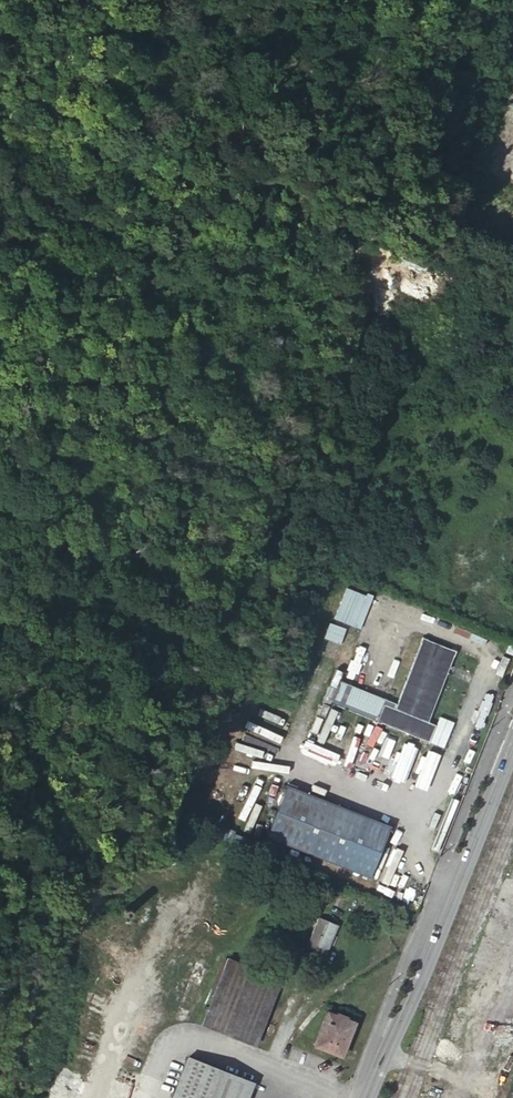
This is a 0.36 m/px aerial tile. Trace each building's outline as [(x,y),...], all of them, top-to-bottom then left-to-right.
[(327,704),(427,744),(434,725),(426,722),(455,652),(421,638),(395,703),(337,680),(327,704)] [(508,644),(504,652),(512,656),(512,646),(508,644)] [(443,748),(450,718),(441,716),(434,746),(443,748)] [(267,751),(271,741),(245,730),(237,747),(267,760),(270,752),(267,751)] [(274,769),(276,774),(292,769),(290,764),(274,769)] [(376,879),(395,826),(288,787),(268,840),(376,879)] [(225,824),(221,834),(244,843),(247,833),(225,824)] [(361,911),(372,914),(378,899),(367,896),(361,911)] [(131,916),(131,914),(131,912),(129,911),(128,910),(126,910),(124,910),(123,911),(122,913),(121,915),(122,916),(123,918),(124,919),(126,920),(128,919),(129,919),(130,917),(131,916)] [(335,925),(316,918),(303,949),(323,956),(335,925)] [(202,1025),(253,1045),(278,980),(227,960),(202,1025)] [(316,1046),(341,1055),(355,1022),(329,1013),(316,1046)] [(253,1082),(187,1056),(171,1097),(247,1097),(253,1082)]
